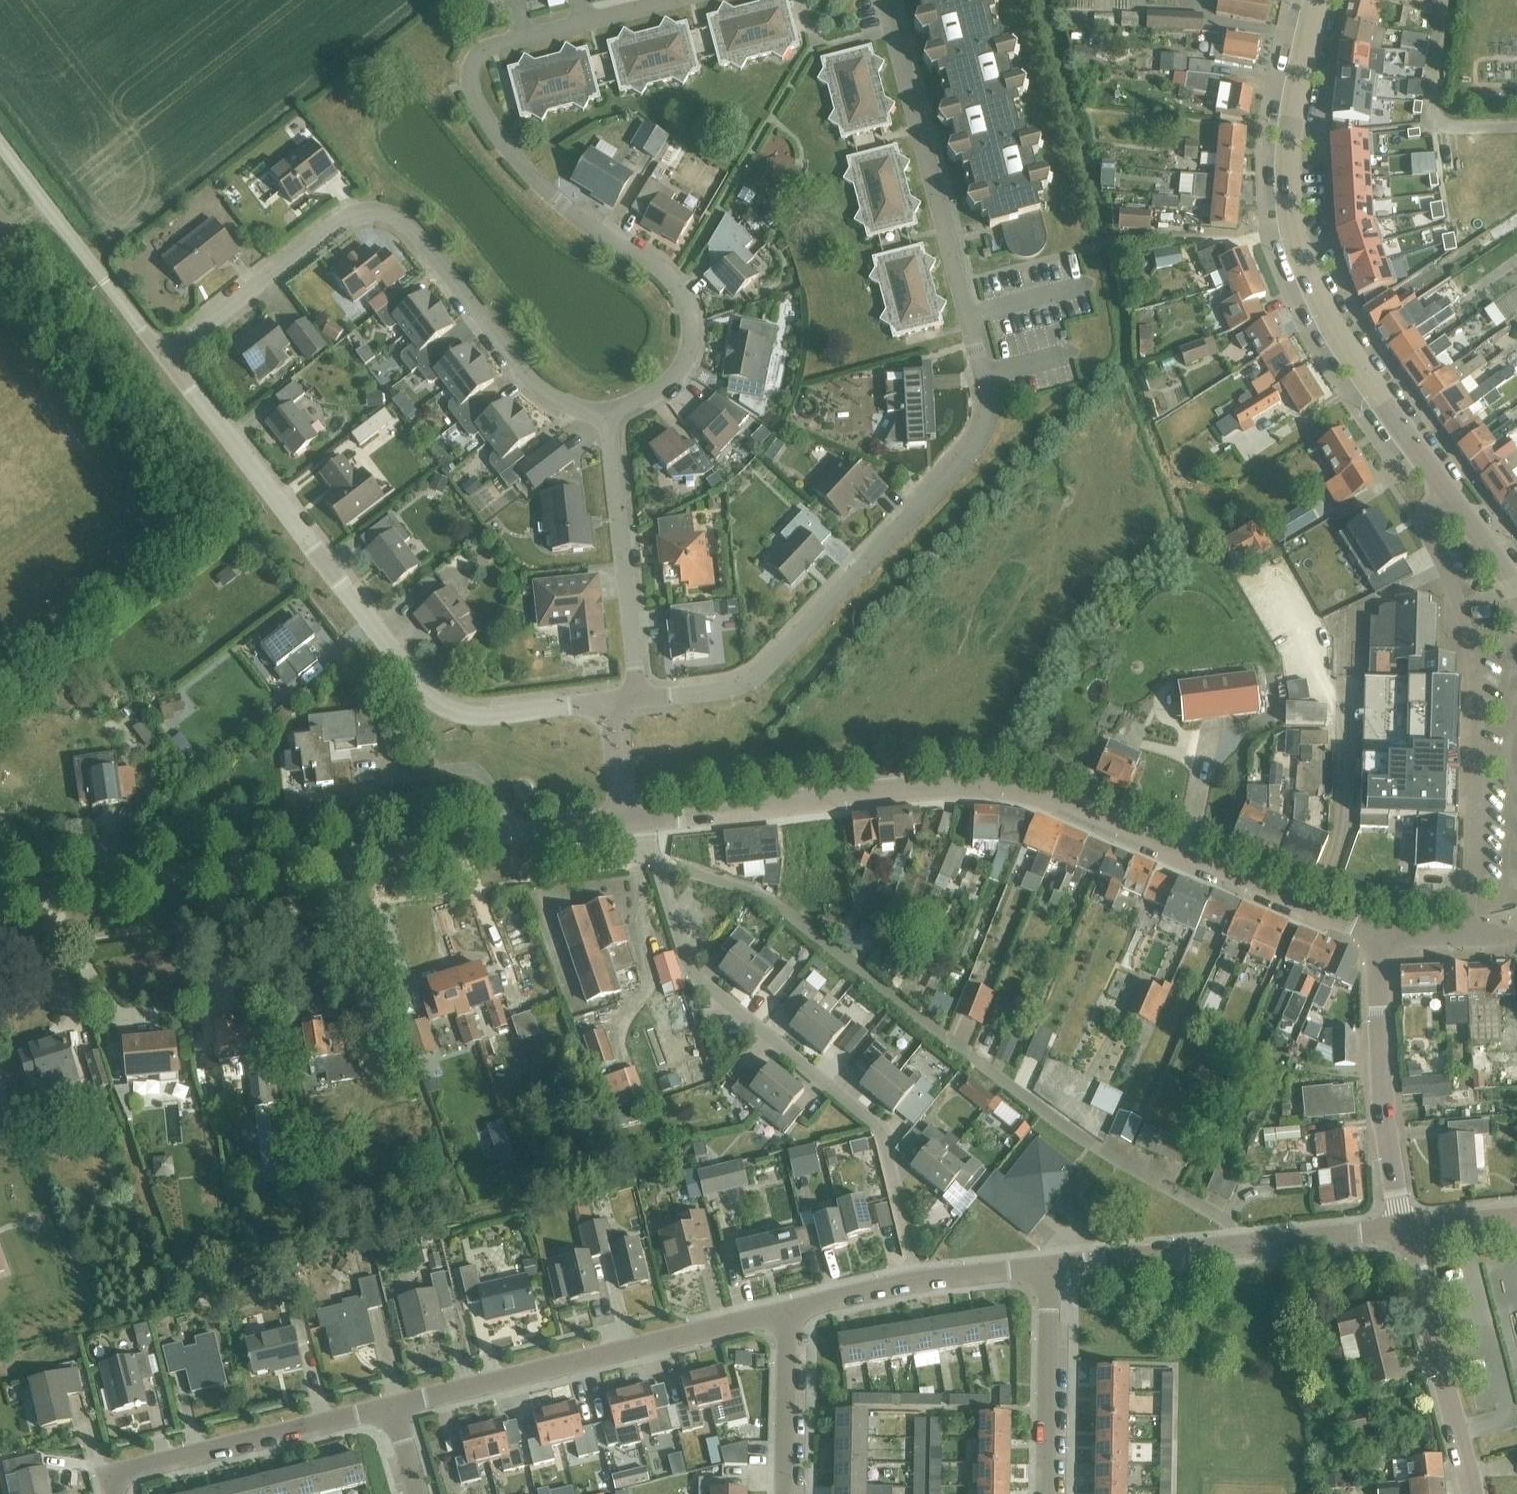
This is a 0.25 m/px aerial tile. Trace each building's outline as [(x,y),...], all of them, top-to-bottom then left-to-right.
[(734,10),(733,10),(723,4),(717,14),(705,17),(719,68),(730,65),(740,71),(746,61),(771,54),(782,61),(788,50),(799,47),(787,0),(760,0),(758,4),(734,10)] [(922,15),(916,16),(913,27),(921,35),(927,34),(931,50),(925,51),(922,62),(930,70),(936,69),(946,108),(940,109),(937,120),(945,128),(951,126),(956,142),(950,144),(946,155),(954,163),(960,161),(968,193),(966,204),(973,212),(979,210),(981,219),(986,218),(989,229),(1004,225),(1009,244),(1012,249),(1017,254),(1023,256),(1029,255),(1035,253),(1039,248),(1041,242),(1041,235),(1035,213),(1039,212),(1036,201),(1042,199),(1040,190),(1046,189),(1049,178),(1041,170),(1035,172),(1031,155),(1037,154),(1040,143),(1032,135),(1026,137),(1016,97),(1022,96),(1025,85),(1017,77),(1011,79),(1007,62),(1013,61),(1016,50),(1008,42),(1002,44),(992,4),(997,3),(998,0),(918,0),(922,15)] [(1269,0),(1218,0),(1215,15),(1232,18),(1232,19),(1264,25),(1269,0)] [(1344,23),(1376,28),(1380,11),(1395,14),(1392,25),(1404,27),(1407,10),(1390,7),(1382,5),(1354,0),(1350,0),(1344,23)] [(1094,11),(1093,27),(1112,27),(1113,12),(1094,11)] [(1202,32),(1203,16),(1146,13),(1146,29),(1202,32)] [(1120,27),(1137,28),(1138,15),(1121,14),(1120,27)] [(699,73),(686,22),(675,25),(665,19),(659,29),(633,36),(623,30),(617,40),(606,43),(619,94),(630,91),(641,97),(647,87),(672,80),(682,86),(688,76),(699,73)] [(1344,23),(1338,46),(1370,50),(1376,28),(1344,23)] [(1399,52),(1405,53),(1425,55),(1427,37),(1402,32),(1399,52)] [(1258,40),(1231,35),(1226,34),(1226,37),(1222,38),(1221,45),(1224,47),(1224,48),(1210,46),(1209,57),(1215,58),(1214,63),(1251,69),(1252,63),(1254,64),(1256,53),(1259,51),(1260,45),(1258,42),(1258,40)] [(600,99),(587,48),(575,51),(565,45),(559,55),(534,62),(524,56),(517,66),(506,69),(520,120),(531,117),(541,123),(547,112),(572,106),(583,112),(589,102),(600,99)] [(870,46),(820,59),(822,71),(816,81),(827,87),(833,112),(827,122),(837,128),(840,140),(891,126),(888,115),(894,105),(884,99),(878,74),(884,64),(873,57),(870,46)] [(1338,46),(1336,72),(1382,77),(1384,51),(1370,50),(1338,46)] [(1088,50),(1072,49),(1072,65),(1087,66),(1088,50)] [(1405,53),(1403,68),(1423,71),(1423,70),(1425,55),(1405,53)] [(1184,73),(1185,58),(1161,55),(1160,72),(1184,73)] [(1209,76),(1210,63),(1189,61),(1187,74),(1209,76)] [(1337,73),(1334,95),(1371,100),(1370,101),(1375,101),(1378,78),(1382,79),(1382,77),(1336,72),(1336,73),(1337,73)] [(1243,92),(1245,81),(1221,77),(1221,78),(1213,76),(1209,76),(1187,74),(1186,74),(1183,91),(1217,97),(1214,113),(1247,119),(1252,93),(1243,92)] [(1407,82),(1406,96),(1418,97),(1420,83),(1407,82)] [(1334,95),(1332,118),(1368,122),(1370,101),(1371,100),(1334,95)] [(1413,103),(1412,115),(1420,116),(1421,104),(1413,103)] [(666,138),(644,124),(632,145),(654,158),(666,138)] [(1217,153),(1243,156),(1245,131),(1219,128),(1217,153)] [(1418,131),(1406,132),(1407,140),(1419,139),(1419,136),(1418,131)] [(1366,136),(1330,138),(1331,161),(1368,159),(1368,160),(1372,159),(1371,136),(1366,136)] [(1184,150),(1197,152),(1198,143),(1176,140),(1175,149),(1184,150)] [(311,142),(269,175),(291,203),(321,180),(325,184),(337,175),(311,142)] [(669,144),(658,162),(669,169),(679,150),(669,144)] [(899,157),(896,146),(845,159),(848,170),(842,180),(853,187),(859,212),(853,222),(863,228),(866,239),(917,226),(914,215),(920,205),(910,198),(903,173),(909,163),(899,157)] [(1197,152),(1184,150),(1183,159),(1196,160),(1197,152)] [(631,176),(590,152),(573,181),(599,197),(598,200),(612,208),(631,176)] [(1215,167),(1214,177),(1240,180),(1243,156),(1217,153),(1216,157),(1201,155),(1200,165),(1215,167)] [(1433,174),(1432,155),(1409,156),(1411,175),(1433,174)] [(1368,159),(1331,161),(1332,182),(1369,180),(1368,160),(1368,159)] [(1102,166),(1100,182),(1114,184),(1116,167),(1102,166)] [(1179,175),(1177,198),(1192,200),(1212,202),(1238,204),(1240,180),(1214,177),(1214,178),(1195,176),(1179,175)] [(1436,176),(1428,177),(1429,189),(1438,188),(1436,176)] [(674,195),(649,180),(630,210),(644,218),(640,225),(652,232),(653,231),(676,245),(693,216),(670,203),(674,195)] [(1369,180),(1332,182),(1334,204),(1370,202),(1369,180)] [(742,189),(736,199),(748,207),(754,197),(742,189)] [(1152,196),(1151,207),(1179,209),(1179,207),(1192,208),(1192,200),(1177,198),(1152,196)] [(1212,202),(1210,226),(1236,229),(1238,204),(1212,202)] [(1370,202),(1334,204),(1335,234),(1336,235),(1371,223),(1371,222),(1370,202)] [(1441,203),(1429,206),(1430,214),(1442,211),(1441,203)] [(1116,229),(1147,231),(1148,212),(1117,210),(1116,229)] [(1442,211),(1430,214),(1432,222),(1444,219),(1442,211)] [(752,243),(734,224),(726,215),(707,247),(720,261),(703,277),(719,295),(725,289),(733,298),(756,277),(745,266),(753,259),(744,250),(752,243)] [(214,220),(162,261),(174,275),(178,272),(189,286),(222,259),(225,262),(238,252),(214,220)] [(1371,223),(1336,235),(1343,255),(1378,244),(1378,245),(1382,243),(1375,221),(1371,222),(1371,223)] [(1453,235),(1441,237),(1442,245),(1454,243),(1453,235)] [(1454,243),(1442,245),(1444,253),(1456,251),(1454,243)] [(1378,244),(1343,255),(1350,276),(1384,264),(1384,263),(1378,245),(1378,244)] [(922,245),(871,258),(874,270),(868,280),(878,286),(885,311),(879,321),(889,328),(892,339),(943,325),(940,314),(946,304),(936,298),(929,273),(935,263),(925,256),(922,245)] [(1229,287),(1256,276),(1244,250),(1227,257),(1221,245),(1196,255),(1206,278),(1210,276),(1216,291),(1228,285),(1229,287)] [(365,247),(330,273),(353,303),(381,282),(387,290),(405,276),(385,250),(374,259),(365,247)] [(1494,270),(1509,260),(1500,247),(1485,257),(1494,270)] [(1178,250),(1152,255),(1155,267),(1180,263),(1178,250)] [(1384,264),(1350,276),(1357,297),(1391,286),(1396,284),(1388,262),(1384,263),(1384,264)] [(1256,276),(1229,287),(1234,300),(1219,307),(1230,332),(1258,320),(1251,302),(1264,296),(1256,276)] [(405,334),(440,308),(432,298),(430,299),(424,292),(407,305),(400,296),(375,315),(386,329),(391,329),(398,324),(405,334)] [(1389,293),(1362,311),(1374,329),(1401,312),(1416,302),(1410,293),(1395,303),(1389,293)] [(1401,312),(1374,329),(1388,349),(1444,311),(1440,304),(1424,314),(1416,302),(1401,312)] [(1491,303),(1481,310),(1488,319),(1498,312),(1491,303)] [(440,308),(405,334),(413,345),(402,354),(401,360),(411,374),(417,369),(441,350),(434,341),(452,328),(446,320),(448,319),(440,308)] [(1448,308),(1444,311),(1388,349),(1400,368),(1425,350),(1419,341),(1454,317),(1448,308)] [(1259,358),(1287,340),(1274,319),(1248,335),(1247,333),(1235,339),(1241,351),(1252,345),(1259,358)] [(780,360),(770,358),(776,328),(741,321),(738,337),(732,335),(723,377),(729,378),(726,394),(740,397),(739,404),(759,418),(762,418),(766,402),(762,401),(765,383),(775,385),(780,360)] [(268,322),(235,348),(253,371),(265,362),(272,371),(285,361),(278,352),(286,346),(268,322)] [(304,322),(287,335),(307,362),(324,349),(304,322)] [(328,323),(322,333),(335,342),(342,332),(328,323)] [(1151,328),(1138,328),(1138,357),(1151,356),(1151,328)] [(1444,337),(1425,350),(1400,368),(1417,391),(1441,374),(1452,366),(1443,354),(1451,348),(1444,337)] [(1271,377),(1252,389),(1258,399),(1277,386),(1304,369),(1304,368),(1302,369),(1298,363),(1299,362),(1287,340),(1259,358),(1271,377)] [(1184,366),(1208,358),(1202,342),(1179,351),(1184,366)] [(365,346),(356,353),(365,365),(374,358),(365,346)] [(448,359),(441,350),(417,369),(427,382),(436,381),(439,378),(447,389),(481,362),(473,352),(471,353),(466,346),(448,359)] [(1459,361),(1452,366),(1441,374),(1417,391),(1427,406),(1458,385),(1486,366),(1480,357),(1464,368),(1459,361)] [(481,362),(447,389),(455,399),(449,404),(448,410),(458,423),(483,404),(476,395),(493,382),(488,374),(490,373),(481,362)] [(899,447),(906,445),(906,449),(926,448),(925,436),(929,436),(929,438),(931,438),(927,364),(925,364),(926,373),(884,375),(887,414),(900,413),(900,414),(884,444),(891,446),(899,447)] [(1277,386),(1258,399),(1254,401),(1244,407),(1232,415),(1220,422),(1215,425),(1222,437),(1239,427),(1243,433),(1253,426),(1249,421),(1280,402),(1276,396),(1284,391),(1299,415),(1323,399),(1304,369),(1277,386)] [(1467,398),(1458,385),(1427,406),(1443,428),(1477,403),(1487,396),(1500,386),(1504,383),(1498,375),(1467,398)] [(295,382),(275,397),(284,409),(267,422),(293,456),(317,438),(307,425),(311,422),(304,413),(300,416),(292,405),(304,395),(295,382)] [(414,422),(425,414),(407,393),(397,402),(414,422)] [(1249,393),(1239,399),(1244,407),(1254,401),(1249,393)] [(382,395),(366,397),(367,410),(384,408),(382,395)] [(706,403),(689,421),(704,436),(702,438),(710,447),(705,451),(715,460),(720,455),(719,453),(740,431),(738,429),(750,417),(715,395),(706,404),(706,403)] [(483,404),(458,423),(468,437),(474,437),(480,433),(488,443),(523,416),(515,406),(513,407),(507,400),(490,413),(483,404)] [(1483,410),(1477,403),(1443,428),(1457,448),(1482,431),(1484,430),(1475,417),(1483,410)] [(384,410),(351,435),(360,446),(393,421),(384,410)] [(531,427),(523,416),(488,443),(496,453),(490,458),(489,463),(499,477),(515,465),(524,458),(517,449),(535,436),(529,428),(531,427)] [(1482,431),(1457,448),(1468,464),(1515,431),(1509,423),(1487,438),(1482,431)] [(765,446),(777,439),(771,429),(759,435),(765,446)] [(1342,430),(1317,446),(1333,472),(1337,478),(1337,479),(1361,464),(1363,463),(1359,456),(1342,430)] [(1468,464),(1479,480),(1507,460),(1516,454),(1514,451),(1516,450),(1516,430),(1515,431),(1468,464)] [(672,432),(649,448),(671,479),(704,476),(714,469),(696,444),(686,451),(672,432)] [(534,491),(572,462),(555,439),(517,469),(523,477),(534,491)] [(1479,480),(1499,507),(1516,491),(1516,455),(1516,454),(1507,460),(1479,480)] [(355,476),(342,459),(321,475),(334,492),(324,500),(344,526),(381,497),(361,471),(355,476)] [(828,473),(812,491),(841,517),(854,502),(853,501),(858,495),(870,506),(886,488),(867,470),(862,475),(854,467),(850,471),(840,461),(838,463),(834,463),(830,465),(828,469),(828,473)] [(449,462),(442,467),(448,474),(455,468),(449,462)] [(1337,478),(1325,486),(1338,506),(1373,484),(1361,464),(1337,479),(1337,478)] [(515,465),(499,477),(508,489),(523,477),(517,469),(515,465)] [(435,476),(429,491),(442,496),(448,481),(435,476)] [(471,480),(461,487),(470,499),(480,491),(471,480)] [(580,490),(540,494),(544,534),(550,534),(552,552),(592,548),(590,527),(584,528),(583,518),(580,490)] [(1499,507),(1516,529),(1516,491),(1499,507)] [(1307,505),(1275,523),(1285,540),(1317,521),(1307,505)] [(1375,510),(1345,529),(1346,531),(1376,577),(1368,582),(1375,594),(1413,576),(1403,560),(1406,558),(1375,510)] [(830,536),(803,511),(780,536),(787,542),(767,564),(791,586),(823,552),(819,548),(830,536)] [(391,515),(360,539),(368,550),(365,552),(375,566),(376,564),(393,586),(419,566),(403,544),(409,539),(391,515)] [(691,516),(657,522),(663,584),(688,582),(688,585),(710,583),(708,561),(704,561),(701,537),(694,538),(691,516)] [(1235,568),(1270,548),(1256,523),(1221,544),(1235,568)] [(229,569),(215,579),(223,589),(236,579),(229,569)] [(598,600),(595,579),(535,585),(539,623),(559,621),(571,623),(575,657),(603,654),(599,616),(596,616),(595,600),(598,600)] [(450,587),(413,616),(428,635),(433,631),(451,655),(483,630),(450,587)] [(1369,619),(1368,679),(1455,682),(1455,657),(1435,657),(1437,607),(1429,607),(1429,599),(1394,598),(1394,606),(1385,606),(1378,610),(1378,619),(1369,619)] [(734,602),(718,605),(719,619),(737,616),(734,602)] [(710,636),(709,623),(709,620),(713,619),(712,604),(670,608),(671,623),(668,623),(672,661),(708,657),(705,636),(710,636)] [(1487,608),(1475,610),(1476,615),(1476,620),(1488,619),(1487,608)] [(288,614),(258,637),(264,646),(262,647),(278,667),(286,662),(298,678),(317,663),(305,647),(316,638),(300,618),(294,623),(288,614)] [(1177,681),(1180,721),(1258,714),(1254,674),(1177,681)] [(1355,724),(1353,763),(1354,763),(1361,763),(1359,816),(1387,817),(1417,818),(1417,819),(1454,820),(1455,820),(1456,814),(1457,799),(1456,799),(1457,775),(1458,760),(1457,760),(1457,746),(1458,746),(1458,731),(1458,715),(1459,715),(1459,700),(1459,682),(1455,682),(1368,679),(1359,679),(1358,693),(1355,693),(1355,712),(1363,712),(1362,725),(1355,724)] [(179,695),(166,699),(171,714),(184,710),(179,695)] [(1325,725),(1326,706),(1286,706),(1285,724),(1325,725)] [(285,727),(293,719),(283,710),(275,718),(285,727)] [(296,753),(286,754),(288,773),(302,771),(304,787),(308,787),(308,789),(322,788),(322,786),(333,785),(329,747),(323,748),(323,741),(334,740),(335,743),(355,742),(354,738),(356,738),(357,749),(377,746),(375,710),(353,713),(308,718),(310,732),(310,736),(294,738),(296,753)] [(1131,720),(1123,716),(1116,730),(1125,734),(1131,720)] [(1286,732),(1285,744),(1298,745),(1299,732),(1286,732)] [(1326,748),(1326,734),(1300,733),(1299,747),(1326,748)] [(1109,746),(1096,773),(1111,780),(1109,785),(1124,792),(1128,782),(1131,783),(1136,773),(1133,772),(1139,760),(1109,746)] [(1312,748),(1300,748),(1300,762),(1311,762),(1312,748)] [(114,756),(73,762),(79,803),(91,801),(92,807),(122,803),(121,797),(117,770),(116,770),(114,756)] [(1272,766),(1271,788),(1279,788),(1280,766),(1272,766)] [(1269,815),(1271,788),(1247,789),(1246,807),(1232,838),(1255,847),(1269,815)] [(1269,815),(1255,847),(1279,857),(1292,825),(1277,819),(1279,788),(1271,788),(1269,815)] [(1292,825),(1279,857),(1313,872),(1327,839),(1303,829),(1307,822),(1308,796),(1295,795),(1293,821),(1294,821),(1292,825)] [(996,845),(997,810),(973,809),(972,843),(996,845)] [(910,810),(875,814),(878,844),(879,848),(895,846),(894,841),(900,840),(901,846),(897,856),(905,859),(910,845),(910,839),(913,839),(912,826),(920,825),(920,824),(919,810),(910,811),(910,810)] [(996,855),(995,858),(986,878),(995,882),(1007,856),(1007,843),(1020,846),(1024,814),(998,810),(997,810),(996,845),(996,855)] [(875,814),(851,817),(854,847),(878,844),(875,814)] [(1359,827),(1387,829),(1387,817),(1359,816),(1359,827)] [(1050,859),(1054,851),(1063,829),(1035,817),(1024,843),(1040,850),(1029,874),(1042,880),(1050,859)] [(1454,820),(1417,819),(1415,868),(1451,869),(1452,851),(1453,851),(1454,820)] [(734,833),(725,834),(728,865),(765,861),(763,884),(779,886),(781,859),(778,860),(775,829),(763,830),(763,834),(747,836),(747,832),(734,833)] [(1063,829),(1054,851),(1050,859),(1066,866),(1063,874),(1061,873),(1053,891),(1063,895),(1075,867),(1087,839),(1063,829)] [(1075,867),(1064,894),(1086,904),(1098,877),(1109,849),(1087,839),(1075,867)] [(951,847),(935,885),(946,889),(949,882),(953,883),(965,854),(951,847)] [(1132,859),(1109,849),(1098,877),(1111,882),(1103,900),(1114,904),(1120,888),(1121,887),(1132,859)] [(858,854),(854,866),(864,870),(868,858),(858,854)] [(896,855),(887,879),(896,882),(905,859),(897,856),(896,855)] [(1132,859),(1121,887),(1120,888),(1143,898),(1154,875),(1156,869),(1132,859)] [(869,955),(879,931),(860,924),(857,936),(853,934),(877,867),(867,863),(849,914),(841,936),(842,936),(839,944),(869,955)] [(1342,874),(1337,892),(1378,903),(1411,906),(1413,887),(1380,884),(1342,874)] [(1154,875),(1143,898),(1165,908),(1175,884),(1154,875)] [(1040,895),(1045,885),(1032,878),(1027,888),(1040,895)] [(1175,884),(1165,908),(1161,918),(1194,933),(1197,927),(1201,918),(1212,893),(1178,878),(1175,884)] [(969,884),(961,882),(959,888),(967,891),(969,884)] [(1053,891),(1048,905),(1057,909),(1058,908),(1063,897),(1063,895),(1053,891)] [(1212,893),(1201,918),(1229,931),(1240,906),(1212,893)] [(1063,897),(1058,908),(1066,912),(1071,900),(1063,897)] [(607,955),(614,975),(635,968),(612,900),(584,909),(600,957),(607,955)] [(1115,901),(1111,912),(1119,915),(1123,905),(1115,901)] [(906,902),(902,912),(912,917),(917,906),(906,902)] [(926,904),(915,930),(932,937),(940,920),(929,915),(933,907),(926,904)] [(1240,906),(1229,931),(1226,937),(1250,947),(1264,916),(1240,906)] [(619,992),(614,975),(607,955),(600,957),(584,909),(558,918),(586,1003),(619,992)] [(1264,916),(1250,947),(1246,955),(1270,965),(1275,951),(1287,926),(1264,916)] [(1194,933),(1192,939),(1200,942),(1205,930),(1197,927),(1194,933)] [(735,984),(756,959),(746,951),(754,941),(738,928),(720,950),(729,957),(719,970),(735,984)] [(1291,995),(1317,938),(1298,930),(1284,962),(1295,967),(1284,991),(1291,995)] [(1317,938),(1291,995),(1281,1019),(1295,1025),(1313,984),(1320,986),(1324,977),(1336,947),(1317,938)] [(876,941),(867,964),(875,967),(884,944),(876,941)] [(1324,977),(1320,986),(1311,1006),(1322,1010),(1335,982),(1351,988),(1357,973),(1351,970),(1357,956),(1336,947),(1324,977)] [(756,959),(735,984),(752,998),(761,987),(773,997),(793,972),(781,962),(773,956),(764,949),(756,959)] [(672,953),(652,959),(661,987),(681,981),(672,953)] [(926,960),(922,970),(931,973),(934,963),(926,960)] [(816,962),(811,967),(818,974),(823,968),(816,962)] [(1508,964),(1465,966),(1467,1011),(1468,1025),(1469,1048),(1469,1049),(1500,1046),(1497,997),(1510,996),(1508,964)] [(458,974),(457,974),(468,1008),(487,1002),(495,1028),(505,1024),(496,998),(504,996),(500,982),(488,986),(481,966),(470,970),(469,967),(457,971),(458,974)] [(1463,966),(1440,967),(1441,987),(1441,995),(1442,999),(1443,999),(1444,1025),(1468,1025),(1467,1011),(1465,966),(1463,966)] [(1431,995),(1431,987),(1441,987),(1440,967),(1399,969),(1401,996),(1431,995)] [(468,1008),(457,974),(430,983),(431,985),(428,986),(432,998),(423,1001),(430,1021),(455,1012),(466,1044),(479,1039),(468,1008)] [(933,975),(925,990),(933,994),(941,979),(933,975)] [(1163,982),(1160,989),(1140,980),(1125,1012),(1153,1025),(1171,985),(1163,982)] [(804,982),(784,1007),(797,1018),(789,1028),(806,1042),(826,1017),(838,1003),(827,994),(824,998),(818,993),(804,982)] [(967,986),(955,1016),(982,1027),(994,997),(967,986)] [(928,1012),(945,1020),(954,1001),(937,993),(928,1012)] [(997,999),(986,1026),(1001,1033),(1013,1006),(997,999)] [(512,1018),(519,1041),(540,1034),(533,1011),(512,1018)] [(836,1025),(826,1017),(806,1042),(822,1056),(851,1021),(844,1015),(836,1025)] [(437,1049),(426,1017),(407,1024),(418,1056),(437,1049)] [(220,1062),(262,1057),(260,1039),(246,1041),(243,1018),(215,1021),(217,1044),(214,1045),(215,1054),(218,1053),(220,1062)] [(359,1079),(355,1052),(344,1054),(339,1026),(323,1029),(321,1019),(303,1021),(309,1061),(312,1076),(326,1073),(328,1084),(359,1079)] [(1020,1037),(1025,1025),(1012,1020),(1007,1032),(1020,1037)] [(850,1056),(868,1034),(856,1025),(839,1047),(850,1056)] [(1040,1063),(1052,1032),(1038,1025),(1025,1057),(1040,1063)] [(1333,1048),(1333,1067),(1354,1066),(1353,1029),(1324,1030),(1325,1048),(1333,1048)] [(584,1038),(594,1069),(613,1062),(603,1032),(584,1038)] [(160,1076),(161,1084),(179,1083),(174,1036),(124,1041),(127,1079),(160,1076)] [(1007,1063),(1016,1041),(1004,1036),(995,1058),(1007,1063)] [(33,1052),(21,1056),(28,1079),(39,1076),(41,1081),(52,1078),(53,1084),(60,1088),(73,1085),(75,1076),(64,1039),(31,1049),(33,1052)] [(896,1057),(888,1051),(876,1041),(855,1066),(868,1076),(859,1086),(876,1100),(897,1075),(888,1068),(896,1057)] [(912,1061),(926,1080),(945,1066),(931,1047),(912,1061)] [(110,1084),(106,1072),(99,1050),(85,1055),(96,1089),(110,1084)] [(1418,1064),(1406,1065),(1407,1076),(1419,1075),(1418,1064)] [(758,1113),(787,1078),(770,1065),(759,1078),(748,1069),(730,1091),(758,1113)] [(264,1069),(250,1070),(252,1090),(254,1106),(278,1103),(275,1087),(266,1088),(264,1069)] [(608,1110),(643,1099),(633,1069),(598,1080),(608,1110)] [(1221,1082),(1196,1071),(1187,1091),(1212,1102),(1221,1082)] [(907,1083),(897,1075),(876,1100),(893,1114),(921,1079),(915,1073),(907,1083)] [(1482,1089),(1481,1073),(1471,1074),(1473,1090),(1482,1089)] [(432,1087),(442,1083),(439,1074),(429,1078),(432,1087)] [(675,1076),(659,1081),(663,1093),(679,1087),(675,1076)] [(803,1092),(787,1078),(758,1113),(784,1135),(802,1113),(792,1105),(803,1092)] [(1450,1090),(1449,1079),(1419,1081),(1420,1093),(1450,1090)] [(1111,1115),(1121,1093),(1099,1083),(1089,1105),(1111,1115)] [(135,1087),(136,1099),(158,1097),(157,1085),(135,1087)] [(128,1088),(114,1090),(128,1123),(132,1123),(128,1088)] [(1329,1088),(1301,1091),(1304,1120),(1352,1116),(1349,1088),(1329,1090),(1329,1088)] [(8,1119),(0,1092),(0,1122),(8,1119)] [(984,1092),(975,1104),(984,1111),(986,1109),(993,1100),(984,1092)] [(1450,1092),(1420,1094),(1421,1106),(1451,1103),(1451,1100),(1450,1092)] [(993,1100),(986,1109),(992,1114),(999,1104),(993,1100)] [(1289,1107),(1280,1107),(1281,1120),(1289,1119),(1289,1107)] [(1130,1143),(1140,1118),(1119,1110),(1109,1134),(1130,1143)] [(634,1111),(612,1118),(615,1128),(637,1121),(634,1111)] [(1019,1120),(1008,1133),(1018,1142),(1029,1129),(1019,1120)] [(1446,1138),(1438,1138),(1442,1188),(1475,1186),(1474,1171),(1483,1170),(1484,1167),(1482,1138),(1480,1136),(1487,1135),(1486,1121),(1446,1124),(1446,1138)] [(1169,1135),(1144,1125),(1135,1145),(1160,1156),(1169,1135)] [(927,1182),(955,1147),(959,1142),(949,1133),(945,1138),(929,1126),(912,1147),(921,1155),(910,1168),(927,1182)] [(1275,1129),(1263,1130),(1264,1145),(1276,1144),(1299,1142),(1298,1127),(1275,1129)] [(1328,1172),(1358,1168),(1354,1132),(1314,1136),(1316,1157),(1326,1156),(1327,1169),(1328,1172)] [(1169,1135),(1160,1156),(1185,1166),(1194,1146),(1169,1135)] [(865,1140),(849,1144),(852,1156),(868,1152),(865,1140)] [(1005,1180),(995,1173),(977,1195),(1027,1236),(1077,1173),(1036,1140),(1005,1180)] [(697,1145),(694,1157),(702,1159),(705,1147),(697,1145)] [(813,1145),(787,1151),(792,1173),(817,1167),(813,1145)] [(981,1168),(955,1147),(927,1182),(943,1196),(954,1182),(963,1190),(981,1168)] [(834,1150),(825,1152),(829,1168),(838,1166),(834,1150)] [(1220,1159),(1215,1169),(1227,1174),(1238,1179),(1243,1168),(1231,1164),(1220,1159)] [(175,1181),(175,1161),(155,1161),(155,1181),(175,1181)] [(741,1161),(714,1168),(720,1193),(747,1187),(741,1161)] [(1361,1202),(1358,1168),(1328,1172),(1327,1169),(1317,1170),(1319,1189),(1321,1206),(1361,1202)] [(1218,1194),(1227,1174),(1215,1169),(1207,1189),(1218,1194)] [(1278,1175),(1280,1190),(1300,1188),(1298,1173),(1278,1175)] [(703,1197),(698,1174),(685,1177),(691,1200),(703,1197)] [(1229,1199),(1238,1179),(1227,1174),(1218,1194),(1229,1199)] [(839,1211),(846,1238),(872,1232),(864,1197),(837,1203),(839,1211)] [(815,1225),(802,1228),(808,1252),(821,1249),(821,1252),(848,1246),(846,1238),(839,1211),(813,1218),(815,1225)] [(671,1276),(701,1268),(697,1252),(710,1248),(701,1213),(676,1218),(679,1228),(660,1233),(671,1276)] [(592,1224),(600,1256),(611,1253),(620,1288),(647,1282),(637,1241),(612,1247),(606,1221),(592,1224)] [(600,1256),(592,1224),(578,1227),(584,1253),(560,1259),(561,1264),(548,1268),(556,1301),(569,1297),(570,1300),(598,1293),(589,1259),(600,1256)] [(808,1252),(802,1228),(736,1244),(744,1278),(800,1264),(798,1254),(808,1252)] [(235,1257),(239,1270),(255,1265),(251,1252),(235,1257)] [(426,1253),(418,1255),(421,1266),(429,1265),(426,1253)] [(439,1256),(428,1259),(431,1273),(442,1270),(439,1256)] [(340,1259),(334,1268),(345,1276),(351,1267),(340,1259)] [(533,1259),(523,1262),(526,1277),(537,1275),(533,1259)] [(475,1266),(459,1270),(468,1304),(482,1301),(487,1320),(504,1316),(504,1313),(515,1310),(516,1313),(534,1309),(526,1276),(480,1287),(475,1266)] [(398,1299),(408,1340),(444,1331),(439,1311),(452,1308),(443,1272),(430,1275),(434,1290),(398,1299)] [(343,1306),(317,1312),(321,1329),(326,1327),(333,1357),(351,1353),(350,1350),(349,1346),(356,1344),(357,1348),(375,1344),(367,1311),(382,1307),(375,1276),(358,1280),(362,1297),(342,1302),(343,1306)] [(1350,1317),(1336,1320),(1340,1340),(1355,1336),(1368,1388),(1399,1380),(1381,1305),(1349,1313),(1350,1317)] [(1004,1310),(979,1314),(984,1344),(1009,1340),(1004,1310)] [(984,1344),(979,1314),(955,1318),(960,1348),(984,1344)] [(292,1331),(245,1342),(252,1373),(283,1366),(284,1370),(301,1366),(296,1347),(308,1344),(301,1316),(289,1319),(292,1331)] [(960,1348),(955,1318),(932,1322),(937,1352),(960,1348)] [(937,1352),(932,1322),(908,1326),(913,1356),(937,1352)] [(147,1326),(133,1329),(138,1349),(152,1346),(147,1326)] [(913,1356),(908,1326),(885,1330),(890,1360),(913,1356)] [(885,1330),(861,1334),(866,1364),(890,1360),(885,1330)] [(866,1364),(861,1334),(836,1338),(841,1368),(866,1364)] [(186,1370),(191,1392),(226,1384),(214,1335),(196,1339),(198,1347),(183,1350),(181,1344),(164,1349),(170,1374),(186,1370)] [(101,1365),(113,1411),(146,1403),(140,1381),(153,1378),(147,1353),(101,1365)] [(735,1353),(735,1366),(751,1366),(752,1353),(735,1353)] [(30,1382),(41,1429),(72,1421),(66,1397),(82,1393),(74,1361),(58,1365),(60,1374),(30,1382)] [(729,1393),(722,1366),(701,1371),(710,1408),(715,1427),(726,1424),(725,1420),(745,1415),(739,1390),(729,1393)] [(1097,1368),(1096,1393),(1127,1393),(1128,1368),(1097,1368)] [(710,1408),(701,1371),(680,1376),(687,1403),(675,1406),(682,1433),(703,1428),(699,1411),(710,1408)] [(1162,1373),(1162,1393),(1172,1393),(1172,1373),(1162,1373)] [(627,1389),(636,1426),(648,1423),(651,1436),(672,1431),(666,1407),(655,1410),(648,1384),(627,1389)] [(1000,1407),(1011,1407),(1012,1386),(1001,1386),(1000,1407)] [(614,1421),(602,1424),(607,1447),(618,1444),(619,1448),(641,1443),(636,1426),(627,1389),(607,1394),(614,1421)] [(1096,1393),(1096,1416),(1127,1417),(1127,1393),(1096,1393)] [(1172,1393),(1162,1393),(1161,1413),(1171,1413),(1172,1393)] [(874,1405),(874,1394),(856,1394),(856,1404),(874,1405)] [(892,1394),(874,1394),(874,1405),(892,1405),(892,1394)] [(921,1405),(921,1395),(901,1395),(901,1405),(921,1405)] [(921,1395),(921,1405),(941,1406),(941,1395),(921,1395)] [(970,1406),(970,1396),(950,1395),(950,1406),(970,1406)] [(991,1396),(970,1396),(970,1406),(990,1407),(991,1396)] [(553,1407),(562,1444),(574,1441),(578,1458),(599,1453),(592,1426),(581,1429),(574,1402),(553,1407)] [(562,1444),(553,1407),(532,1412),(539,1439),(528,1442),(533,1465),(554,1460),(551,1447),(562,1444)] [(837,1437),(866,1438),(867,1412),(837,1411),(837,1437)] [(1368,1435),(1362,1413),(1337,1420),(1341,1436),(1349,1433),(1351,1440),(1368,1435)] [(978,1438),(1009,1439),(1009,1414),(979,1414),(978,1438)] [(1096,1416),(1095,1440),(1126,1441),(1127,1417),(1096,1416)] [(932,1438),(943,1438),(943,1418),(933,1418),(932,1438)] [(915,1419),(915,1439),(925,1439),(925,1419),(915,1419)] [(480,1425),(489,1462),(500,1459),(503,1472),(524,1467),(518,1444),(507,1447),(501,1420),(480,1425)] [(1161,1421),(1161,1443),(1171,1443),(1171,1421),(1161,1421)] [(489,1462),(480,1425),(459,1430),(465,1457),(454,1460),(460,1485),(481,1480),(477,1465),(489,1462)] [(866,1438),(837,1437),(836,1461),(866,1462),(866,1438)] [(943,1438),(932,1438),(932,1458),(942,1458),(943,1438)] [(1009,1439),(978,1438),(978,1462),(1008,1463),(1009,1439)] [(925,1439),(915,1439),(915,1459),(925,1459),(925,1439)] [(1126,1441),(1095,1440),(1095,1464),(1126,1465),(1126,1441)] [(748,1443),(720,1450),(720,1451),(723,1464),(724,1465),(747,1466),(748,1443)] [(1171,1443),(1161,1443),(1161,1461),(1171,1461),(1171,1443)] [(720,1451),(709,1453),(712,1466),(723,1464),(720,1451)] [(335,1459),(342,1489),(366,1483),(359,1453),(335,1459)] [(688,1453),(673,1456),(678,1476),(692,1472),(688,1453)] [(2,1463),(6,1478),(9,1493),(50,1493),(41,1454),(2,1463)] [(1405,1459),(1392,1461),(1394,1484),(1408,1483),(1442,1480),(1440,1456),(1405,1459)] [(335,1459),(311,1465),(318,1493),(322,1493),(342,1489),(335,1459)] [(836,1461),(836,1486),(865,1487),(865,1486),(866,1462),(836,1461)] [(1008,1463),(978,1462),(977,1486),(1008,1487),(1008,1463)] [(1126,1465),(1095,1464),(1094,1488),(1125,1489),(1126,1465)] [(311,1465),(288,1471),(294,1493),(318,1493),(311,1465)] [(931,1486),(942,1486),(942,1466),(932,1466),(931,1486)] [(914,1468),(914,1488),(924,1488),(924,1468),(914,1468)] [(1160,1469),(1160,1489),(1170,1489),(1170,1469),(1160,1469)] [(265,1476),(269,1493),(294,1493),(288,1471),(265,1476)] [(629,1472),(612,1476),(616,1489),(632,1485),(629,1472)] [(1342,1474),(1324,1476),(1326,1490),(1343,1488),(1342,1474)] [(265,1476),(242,1482),(244,1493),(269,1493),(265,1476)] [(746,1491),(722,1490),(722,1479),(698,1478),(698,1493),(746,1493),(746,1491)] [(1375,1486),(1375,1493),(1444,1493),(1442,1480),(1408,1483),(1394,1484),(1375,1486)] [(218,1487),(220,1493),(244,1493),(242,1482),(218,1487)]
